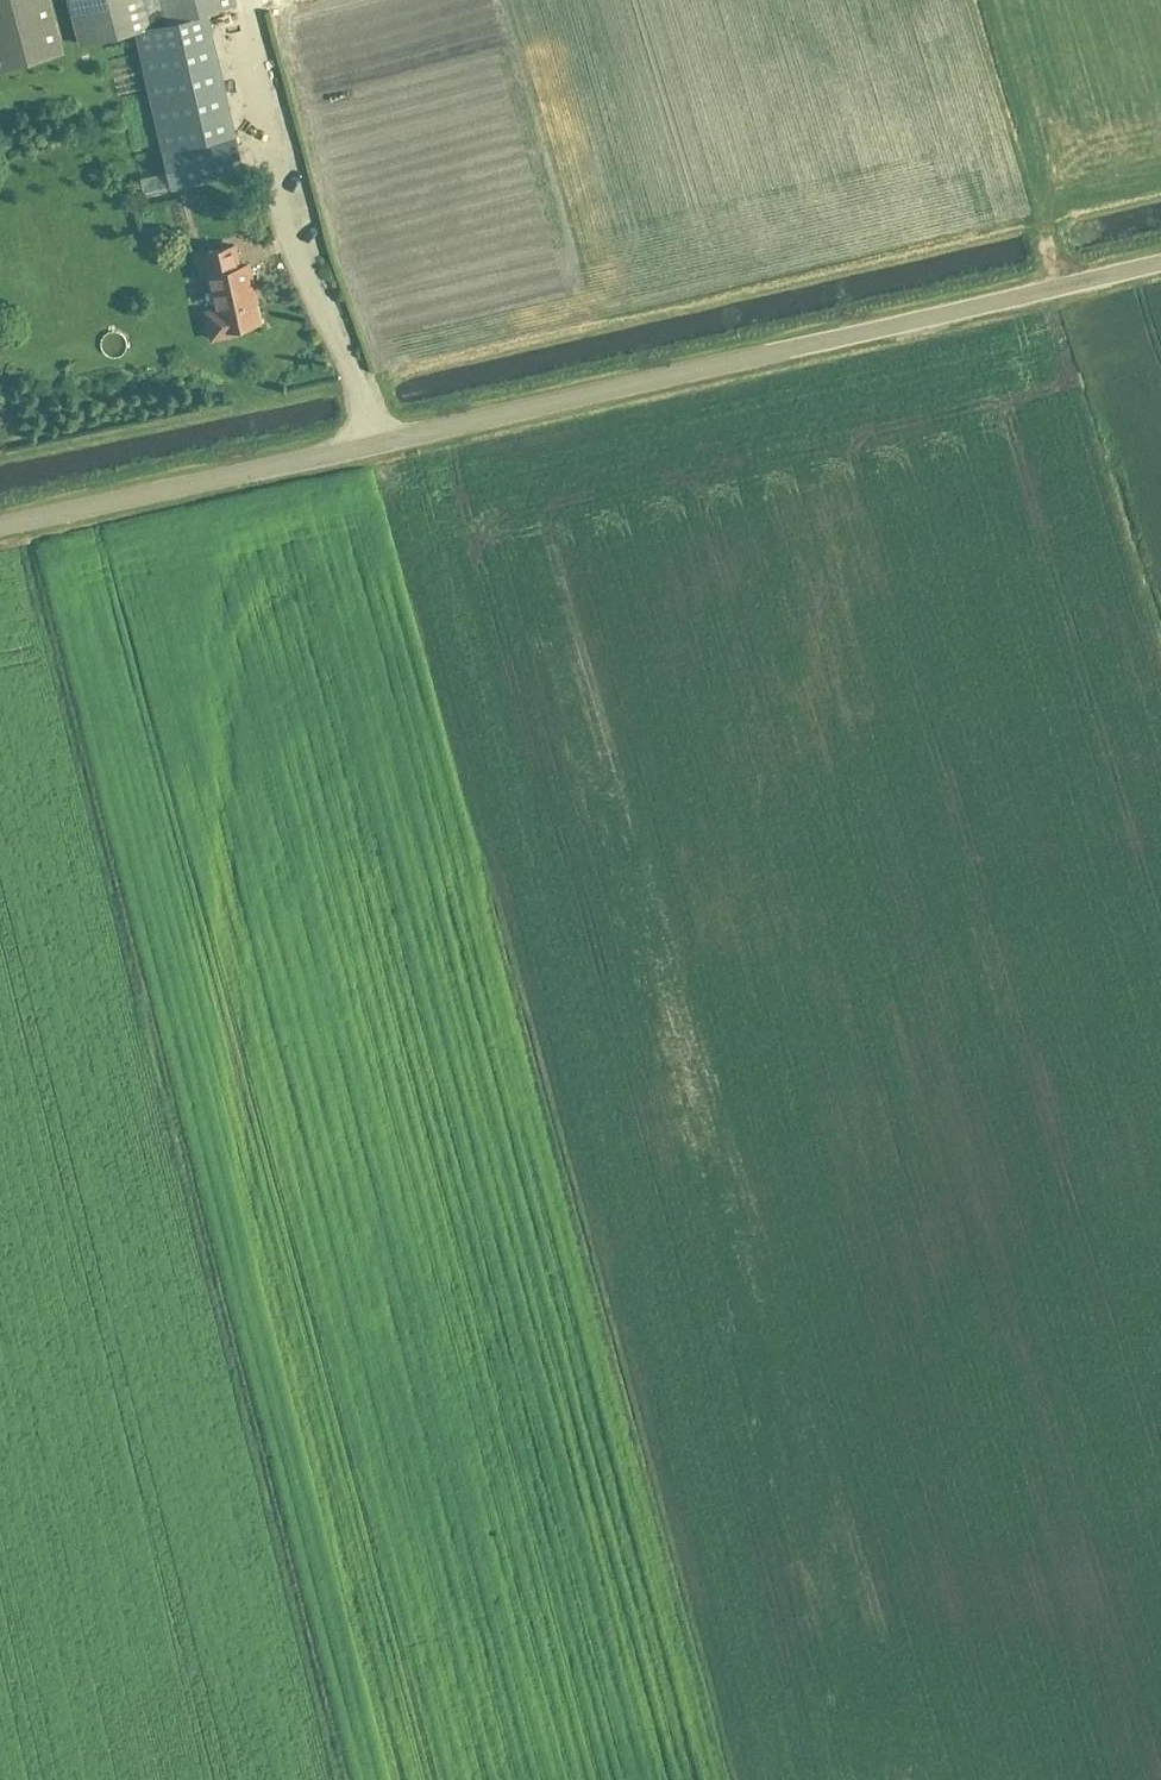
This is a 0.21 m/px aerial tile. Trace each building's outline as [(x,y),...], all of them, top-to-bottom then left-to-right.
[(47,0),(0,0),(0,70),(61,54),(47,0)] [(171,190),(243,174),(206,12),(236,4),(235,0),(67,0),(79,46),(134,31),(171,190)] [(232,246),(197,254),(202,276),(208,275),(210,287),(212,287),(217,309),(205,312),(211,338),(237,332),(236,326),(257,321),(250,291),(252,290),(246,265),(237,268),(232,246)]
